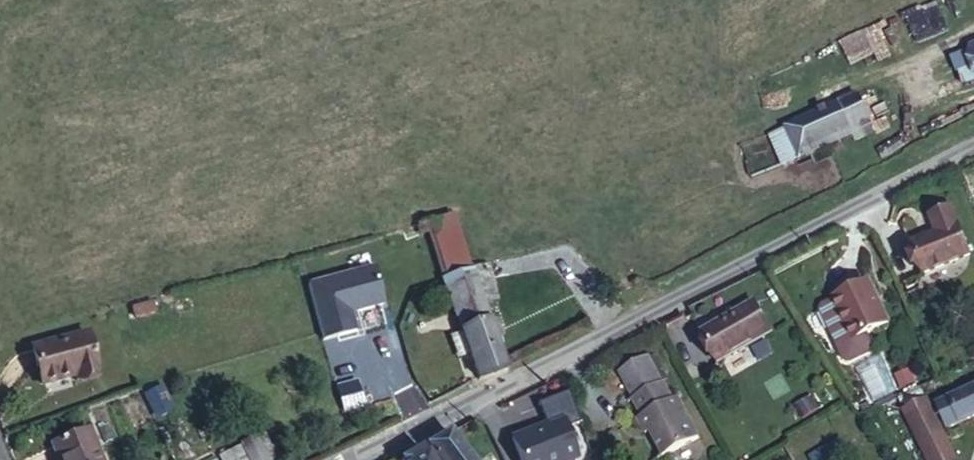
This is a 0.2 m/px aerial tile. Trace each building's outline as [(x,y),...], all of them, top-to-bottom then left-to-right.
[(856,92),(781,128),(795,156),(850,130),(853,137),(873,126),(856,92)] [(795,156),(781,128),(765,136),(781,163),(795,156)] [(918,276),(962,255),(941,210),(920,219),(927,235),(902,246),(918,276)] [(442,223),(403,233),(406,245),(413,244),(426,285),(458,276),(442,223)] [(425,299),(427,308),(464,297),(458,276),(426,285),(429,297),(425,299)] [(872,327),(851,286),(814,303),(835,344),(872,327)] [(458,388),(491,379),(481,347),(475,330),(464,297),(427,308),(430,317),(436,316),(458,388)] [(703,368),(755,340),(738,308),(685,336),(703,368)] [(84,325),(25,343),(38,386),(97,368),(84,325)] [(475,330),(481,347),(487,346),(482,328),(475,330)] [(605,377),(621,403),(649,386),(633,360),(605,377)] [(688,440),(664,398),(659,400),(650,385),(649,386),(619,404),(628,420),(623,423),(632,440),(638,436),(652,459),(655,459),(688,440)] [(947,401),(957,423),(973,416),(973,390),(947,401)] [(918,405),(893,416),(912,459),(942,459),(918,405)] [(41,442),(47,459),(91,459),(79,429),(41,442)] [(414,446),(408,449),(418,459),(463,459),(442,433),(414,446)] [(562,459),(577,459),(568,438),(556,444),(562,459)] [(827,453),(818,441),(792,459),(817,459),(827,453)] [(235,450),(238,452),(220,459),(257,459),(249,445),(235,450)] [(403,451),(385,459),(410,459),(403,451)]
